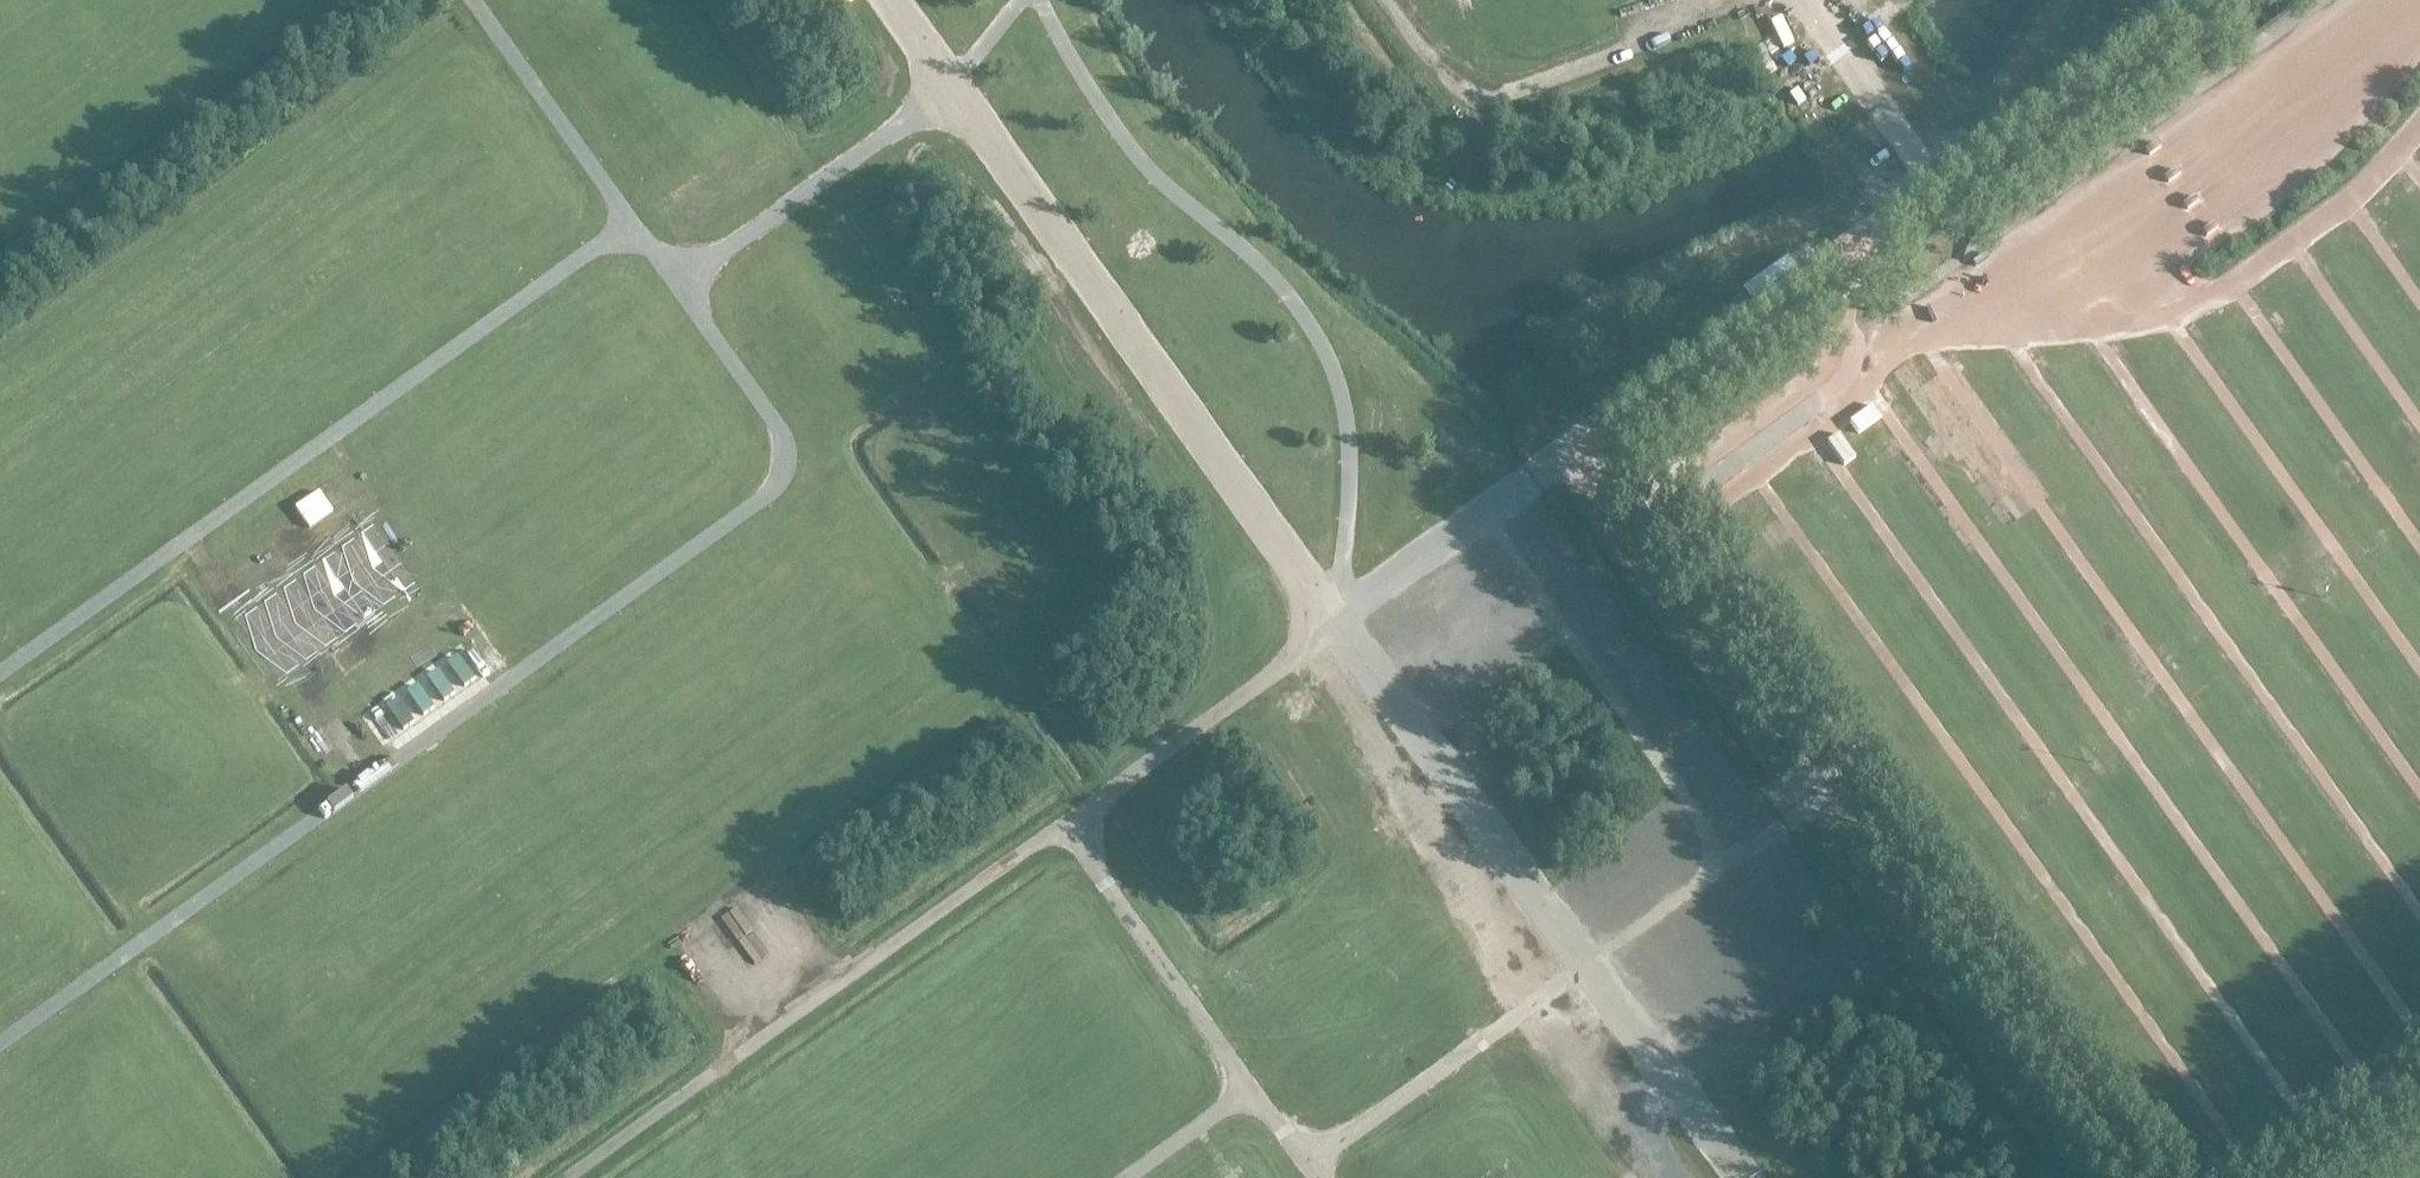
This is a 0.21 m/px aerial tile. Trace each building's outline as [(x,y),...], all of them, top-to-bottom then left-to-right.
[(1818,80),(1836,83),(1838,67),(1820,64),(1818,80)] [(1963,416),(1951,424),(1967,450),(1979,443),(1963,416)] [(1610,554),(1595,564),(1623,605),(1637,595),(1610,554)] [(330,671),(363,654),(348,625),(315,642),(330,671)] [(1429,889),(1434,903),(1452,898),(1448,884),(1429,889)] [(1463,921),(1447,926),(1452,940),(1468,935),(1463,921)]
